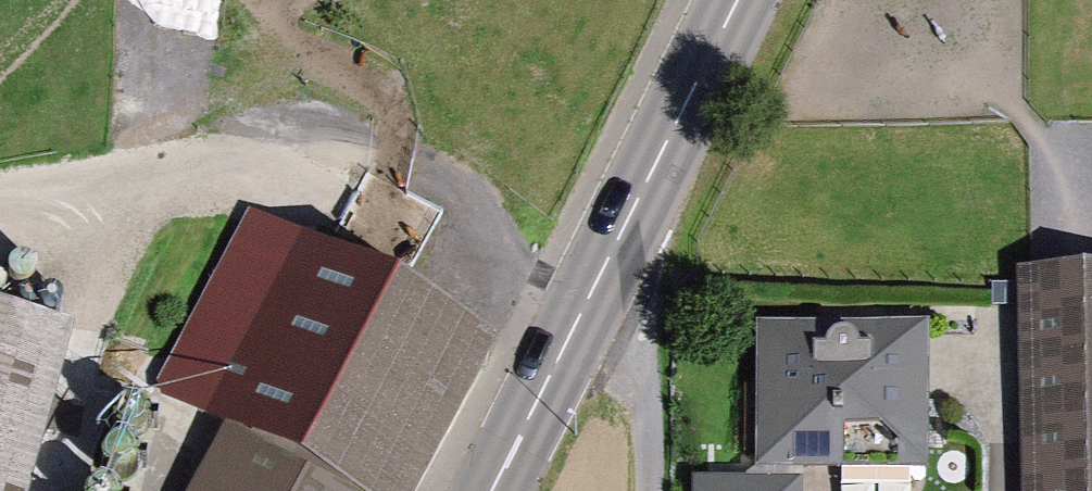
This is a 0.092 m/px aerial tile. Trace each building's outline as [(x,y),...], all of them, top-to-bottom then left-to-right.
[(491,351),(252,222),(159,394),(238,436),(208,490),(416,490),(491,351)] [(1017,273),(1022,490),(1091,490),(1091,270),(1017,273)] [(64,331),(0,313),(0,490),(19,490),(64,331)] [(932,474),(930,329),(756,325),(754,473),(932,474)] [(805,484),(692,481),(692,490),(805,490),(805,484)]
